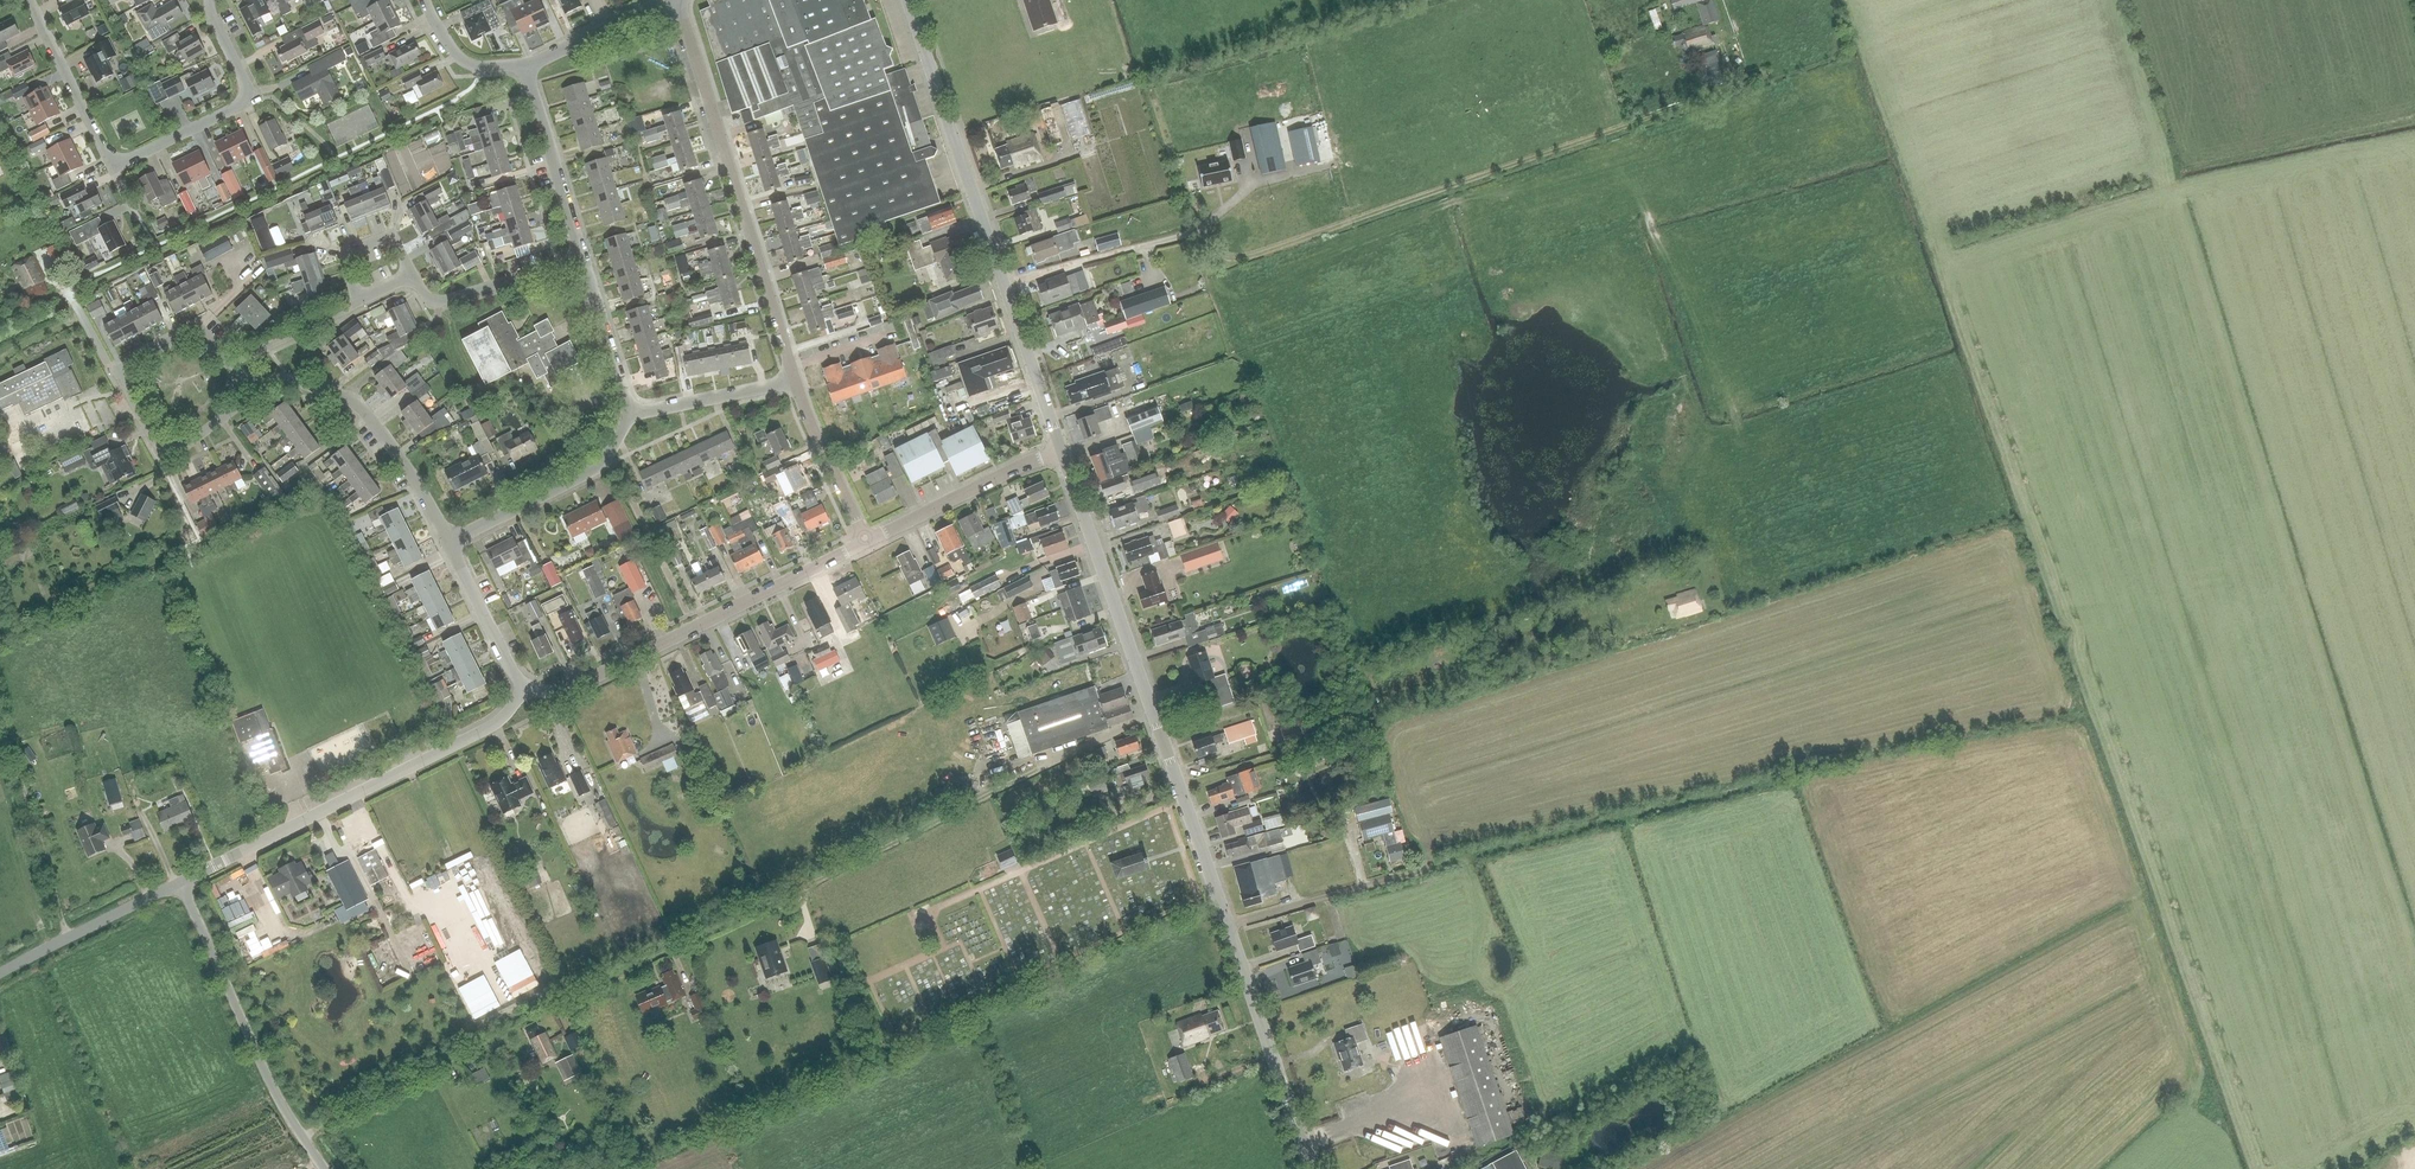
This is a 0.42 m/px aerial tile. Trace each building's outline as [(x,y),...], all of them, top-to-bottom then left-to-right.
[(89,14),(84,3),(91,0),(73,0),(74,1),(59,9),(61,13),(62,16),(63,15),(67,25),(89,14)] [(152,4),(137,13),(153,40),(167,32),(163,27),(183,15),(174,0),(156,11),(152,4)] [(262,31),(256,20),(271,13),(264,0),(245,0),(248,7),(241,11),(253,35),(262,31)] [(292,0),(278,0),(275,1),(283,16),(292,12),(287,2),(292,0)] [(375,22),(394,12),(388,0),(385,0),(373,6),(370,0),(365,0),(352,6),(356,15),(360,13),(362,18),(371,14),(375,22)] [(468,32),(472,41),(481,37),(481,35),(491,30),(486,19),(496,14),(490,0),(488,0),(472,7),(476,15),(464,21),(469,31),(468,32)] [(536,28),(525,5),(517,9),(513,0),(512,0),(500,6),(508,23),(516,20),(523,34),(536,28)] [(525,5),(536,28),(549,22),(539,0),(536,0),(525,5)] [(565,14),(582,6),(579,0),(559,0),(565,14)] [(711,7),(700,12),(732,114),(751,108),(755,120),(764,116),(780,110),(793,105),(795,111),(839,246),(888,229),(885,221),(941,203),(926,160),(934,156),(937,150),(931,146),(912,92),(904,70),(885,76),(883,70),(894,66),(890,57),(894,50),(887,47),(875,19),(871,20),(863,0),(708,0),(711,7)] [(1034,30),(1057,23),(1049,0),(1024,0),(1034,30)] [(1703,0),(1670,0),(1674,10),(1703,0)] [(1683,31),(1684,34),(1671,38),(1675,47),(1680,45),(1683,53),(1693,50),(1693,51),(1718,43),(1715,35),(1710,37),(1706,25),(1719,21),(1712,0),(1705,0),(1696,3),(1704,25),(1683,31)] [(1650,10),(1656,29),(1663,27),(1657,8),(1650,10)] [(370,33),(372,39),(369,40),(373,48),(390,40),(386,32),(400,25),(394,12),(375,22),(378,29),(370,33)] [(125,14),(117,19),(121,26),(128,21),(125,14)] [(8,47),(4,40),(19,33),(12,19),(0,25),(0,51),(8,47)] [(305,36),(301,38),(281,48),(282,49),(277,52),(283,62),(287,60),(288,62),(308,51),(307,50),(319,44),(316,38),(324,33),(318,21),(302,29),(305,36)] [(278,27),(281,35),(289,32),(286,24),(278,27)] [(182,40),(178,33),(162,42),(169,53),(179,47),(181,50),(179,52),(177,54),(176,56),(178,60),(181,61),(184,60),(186,59),(187,61),(204,51),(193,33),(182,40)] [(117,55),(116,53),(109,39),(94,47),(98,54),(85,61),(89,69),(90,68),(97,82),(113,74),(106,60),(117,55)] [(355,47),(359,55),(370,50),(366,42),(355,47)] [(420,55),(415,43),(406,48),(405,46),(389,54),(397,69),(413,61),(412,59),(420,55)] [(156,51),(152,44),(137,53),(141,59),(156,51)] [(348,57),(354,54),(351,47),(344,50),(348,57)] [(364,70),(369,68),(369,66),(386,57),(382,48),(363,56),(364,58),(359,59),(364,70)] [(297,83),(305,98),(320,91),(326,103),(340,95),(327,70),(346,60),(340,50),(308,67),(312,75),(297,83)] [(1726,82),(1715,50),(1699,56),(1710,87),(1726,82)] [(24,72),(23,71),(36,65),(29,51),(13,59),(9,52),(0,57),(0,73),(10,68),(14,76),(16,75),(16,76),(19,77),(23,75),(24,72)] [(189,85),(195,96),(214,87),(206,71),(191,78),(189,74),(179,79),(178,77),(162,84),(169,98),(185,91),(184,88),(189,85)] [(422,78),(418,71),(402,79),(407,89),(417,84),(423,96),(443,86),(436,71),(422,78)] [(140,85),(136,78),(134,74),(126,78),(128,82),(132,89),(140,85)] [(611,87),(609,80),(599,83),(602,90),(611,87)] [(27,82),(5,93),(8,99),(14,96),(16,99),(31,91),(27,82)] [(568,104),(588,97),(584,83),(563,89),(568,104)] [(31,111),(53,100),(47,87),(24,98),(31,111)] [(568,104),(573,119),(593,113),(588,97),(568,104)] [(188,111),(197,107),(193,98),(184,102),(188,111)] [(60,113),(53,100),(31,111),(37,125),(60,113)] [(338,143),(380,126),(371,104),(329,122),(338,143)] [(793,105),(780,110),(782,116),(795,111),(793,105)] [(1052,145),(1062,142),(1051,107),(1040,110),(1052,145)] [(780,110),(764,116),(768,125),(784,119),(782,116),(780,110)] [(745,124),(753,121),(749,111),(741,113),(745,124)] [(663,117),(668,131),(684,125),(680,112),(663,117)] [(573,119),(577,135),(598,128),(593,113),(573,119)] [(471,138),(476,137),(480,136),(480,135),(499,129),(495,115),(476,121),(478,129),(469,132),(471,139),(471,138)] [(641,116),(627,120),(631,133),(645,129),(641,116)] [(287,143),(282,134),(281,135),(274,120),(260,127),(271,150),(287,143)] [(1255,140),(1267,137),(1271,159),(1260,161),(1263,174),(1286,169),(1275,122),(1252,127),(1255,140)] [(28,134),(33,142),(50,133),(46,124),(28,134)] [(672,143),(688,138),(684,125),(668,131),(672,143)] [(645,137),(659,133),(657,127),(643,132),(645,137)] [(1312,127),(1289,132),(1296,167),(1320,161),(1312,127)] [(603,144),(598,128),(577,135),(582,151),(603,144)] [(499,129),(480,135),(480,136),(476,137),(471,138),(473,144),(482,141),(484,149),(503,144),(499,129)] [(242,130),(229,137),(239,160),(253,153),(242,130)] [(748,135),(753,149),(779,141),(777,135),(769,138),(769,140),(766,141),(763,130),(748,135)] [(464,140),(461,131),(455,132),(455,133),(458,142),(464,140)] [(455,133),(446,136),(449,145),(458,142),(455,133)] [(661,139),(659,133),(645,137),(647,144),(661,139)] [(995,150),(1001,169),(1014,165),(1015,168),(1042,159),(1034,133),(1006,142),(1008,145),(995,150)] [(227,166),(239,160),(229,137),(215,143),(227,166)] [(693,152),(688,138),(672,143),(676,157),(693,152)] [(33,153),(46,147),(42,139),(29,146),(33,153)] [(77,152),(70,139),(48,150),(54,164),(77,152)] [(467,150),(464,140),(458,142),(461,152),(467,150)] [(1241,140),(1229,143),(1233,161),(1245,158),(1241,140)] [(781,147),(779,141),(753,149),(757,164),(772,159),(768,148),(772,147),(772,149),(781,147)] [(487,158),(483,159),(485,164),(507,158),(503,144),(484,149),(487,158)] [(262,147),(254,151),(268,182),(277,178),(262,147)] [(605,151),(607,158),(615,156),(613,149),(605,151)] [(199,151),(186,158),(197,180),(210,174),(199,151)] [(83,165),(77,152),(54,164),(60,176),(52,180),(57,190),(72,183),(67,173),(83,165)] [(678,164),(680,171),(697,166),(693,152),(676,157),(678,164)] [(651,159),(653,165),(667,160),(665,154),(651,159)] [(278,177),(294,170),(288,157),(272,164),(278,177)] [(676,157),(667,160),(669,166),(678,164),(676,157)] [(184,187),(197,180),(186,158),(173,164),(184,187)] [(474,158),(463,161),(466,170),(472,169),(477,167),(474,158)] [(512,172),(507,158),(485,164),(486,170),(490,169),(493,178),(512,172)] [(591,179),(611,173),(607,158),(586,164),(591,179)] [(786,163),(777,166),(778,168),(775,169),(772,159),(757,164),(761,177),(787,169),(786,163)] [(669,166),(667,160),(653,165),(655,171),(669,166)] [(1202,187),(1233,181),(1229,161),(1198,167),(1202,187)] [(347,168),(350,176),(362,172),(359,164),(347,168)] [(244,195),(240,187),(232,169),(221,174),(233,199),(244,195)] [(373,179),(378,190),(371,193),(378,212),(391,207),(385,191),(395,187),(388,169),(378,173),(379,176),(373,179)] [(469,180),(475,178),(472,169),(466,170),(469,180)] [(789,175),(787,169),(761,177),(766,192),(780,187),(777,176),(780,175),(781,177),(789,175)] [(340,183),(350,179),(347,171),(337,175),(340,183)] [(139,180),(149,202),(158,197),(163,207),(178,200),(170,185),(162,189),(154,173),(139,180)] [(447,177),(450,185),(457,181),(455,173),(447,177)] [(616,189),(611,173),(591,179),(595,195),(616,189)] [(796,186),(811,183),(809,175),(795,178),(796,186)] [(1025,184),(1016,187),(1017,189),(1008,192),(1013,205),(1031,199),(1029,193),(1037,191),(1032,176),(1024,179),(1025,184)] [(486,186),(484,179),(470,183),(472,190),(486,186)] [(680,201),(689,198),(705,193),(701,180),(684,185),(687,192),(678,195),(680,201)] [(223,202),(231,198),(224,182),(216,186),(223,202)] [(1063,186),(1038,194),(1041,204),(1066,196),(1066,197),(1078,193),(1074,182),(1062,186),(1063,186)] [(93,213),(91,209),(102,204),(95,189),(87,193),(83,185),(61,196),(65,205),(75,200),(84,218),(93,213)] [(366,217),(378,212),(371,193),(363,196),(359,185),(353,187),(366,217)] [(408,210),(415,223),(433,213),(429,206),(440,200),(437,195),(442,193),(438,185),(423,193),(428,200),(408,210)] [(497,192),(500,201),(501,206),(520,200),(516,186),(497,192)] [(353,201),(345,204),(353,222),(366,217),(353,187),(348,189),(353,201)] [(320,196),(325,208),(318,211),(325,229),(338,224),(330,204),(337,201),(331,189),(325,192),(326,194),(320,196)] [(600,210),(620,203),(616,189),(595,195),(600,210)] [(46,200),(48,199),(55,196),(52,190),(43,194),(46,200)] [(178,194),(188,214),(196,210),(186,190),(178,194)] [(815,203),(820,202),(817,190),(803,194),(807,206),(810,205),(815,203)] [(710,207),(705,193),(689,198),(680,201),(682,207),(690,204),(693,212),(710,207)] [(680,201),(678,195),(664,199),(666,205),(680,201)] [(503,212),(506,220),(525,214),(520,200),(501,206),(498,207),(499,207),(492,209),(494,215),(503,212)] [(682,207),(680,201),(666,205),(668,211),(682,207)] [(793,209),(793,212),(790,212),(787,201),(772,206),(776,220),(803,212),(801,207),(793,209)] [(312,235),(325,229),(318,211),(310,214),(306,202),(300,204),(307,222),(301,224),(305,234),(311,231),(312,235)] [(485,211),(482,202),(470,205),(473,215),(479,213),(485,211)] [(625,219),(620,203),(600,210),(605,226),(625,219)] [(695,219),(687,222),(688,228),(697,225),(699,224),(714,220),(710,207),(693,212),(695,219)] [(656,210),(659,221),(667,219),(664,208),(656,210)] [(927,217),(928,217),(917,221),(923,235),(933,231),(956,222),(951,208),(927,217)] [(1027,214),(1014,218),(1020,236),(1033,231),(1033,233),(1043,230),(1036,208),(1026,211),(1027,214)] [(467,210),(454,218),(457,225),(469,218),(467,210)] [(488,221),(485,211),(479,213),(482,223),(488,221)] [(804,219),(803,212),(776,220),(780,235),(795,230),(792,219),(795,219),(796,221),(804,219)] [(444,231),(457,225),(454,218),(450,219),(448,214),(437,220),(433,213),(415,223),(422,235),(441,225),(444,231)] [(1075,217),(1078,226),(1091,222),(1088,213),(1075,217)] [(525,214),(506,220),(508,228),(493,233),(495,239),(505,236),(529,229),(525,214)] [(62,221),(67,231),(78,225),(74,216),(62,221)] [(161,229),(170,225),(166,216),(157,221),(161,229)] [(101,233),(110,252),(126,245),(114,221),(103,226),(99,218),(70,232),(77,245),(101,233)] [(1072,227),(1069,218),(1054,223),(1058,233),(1072,227)] [(697,225),(688,228),(674,232),(676,238),(689,235),(699,232),(701,239),(718,234),(714,220),(699,224),(697,225)] [(452,239),(430,251),(437,263),(454,254),(451,247),(462,241),(459,236),(472,229),(467,221),(448,232),(452,239)] [(687,222),(672,226),(674,232),(688,228),(687,222)] [(903,226),(906,234),(917,229),(914,222),(903,226)] [(655,226),(648,228),(649,234),(656,232),(655,226)] [(529,229),(505,236),(508,243),(512,241),(514,249),(533,243),(529,229)] [(780,235),(784,249),(811,241),(809,235),(801,238),(801,240),(798,241),(795,230),(780,235)] [(1053,239),(1031,247),(1037,264),(1045,261),(1044,259),(1059,254),(1058,253),(1073,248),(1068,233),(1075,231),(1075,230),(1052,238),(1053,239)] [(493,233),(486,235),(488,241),(494,239),(495,239),(493,233)] [(225,234),(200,247),(207,262),(233,249),(225,234)] [(605,240),(610,255),(630,249),(626,234),(605,240)] [(963,234),(947,239),(946,238),(930,244),(931,246),(923,249),(920,240),(905,245),(915,271),(937,263),(938,264),(940,263),(946,280),(966,273),(961,261),(959,256),(969,252),(963,234)] [(1095,240),(1098,251),(1121,245),(1118,234),(1095,240)] [(271,237),(259,242),(263,252),(275,247),(271,237)] [(494,239),(488,241),(491,251),(497,249),(494,239)] [(666,243),(669,253),(683,249),(680,240),(666,243)] [(812,247),(811,241),(784,249),(788,263),(803,259),(800,248),(803,247),(804,249),(812,247)] [(54,244),(48,250),(55,257),(61,251),(54,244)] [(836,255),(832,244),(819,248),(822,259),(836,255)] [(652,248),(655,258),(666,254),(663,245),(652,248)] [(700,270),(729,261),(725,247),(708,251),(711,262),(708,263),(708,261),(698,264),(700,270)] [(268,269),(285,263),(293,260),(289,249),(264,257),(268,269)] [(610,255),(614,270),(635,264),(630,249),(610,255)] [(458,261),(454,254),(437,263),(443,275),(463,265),(466,271),(481,262),(476,251),(458,261)] [(316,253),(293,260),(285,263),(286,268),(298,264),(301,272),(320,266),(316,253)] [(826,270),(847,263),(845,254),(823,260),(826,270)] [(690,272),(685,255),(675,257),(680,274),(682,274),(688,272),(690,272)] [(32,300),(48,292),(42,280),(44,278),(33,256),(11,267),(19,282),(22,281),(32,300)] [(82,262),(86,271),(100,265),(95,256),(82,262)] [(733,276),(729,261),(700,270),(701,276),(714,272),(717,281),(733,276)] [(639,279),(635,264),(614,270),(619,286),(639,279)] [(195,278),(190,281),(200,301),(213,294),(202,275),(205,273),(201,265),(192,270),(195,278)] [(291,284),(293,289),(324,279),(320,266),(301,272),(303,280),(291,284)] [(823,282),(819,268),(793,276),(797,291),(823,282)] [(872,281),(868,269),(858,272),(862,284),(872,281)] [(164,284),(157,271),(149,275),(155,288),(164,284)] [(682,274),(684,281),(690,279),(688,272),(682,274)] [(1051,282),(1038,287),(1045,305),(1072,295),(1072,294),(1081,291),(1075,274),(1066,277),(1065,274),(1050,279),(1051,282)] [(694,303),(708,299),(738,291),(733,276),(717,281),(719,289),(706,293),(706,294),(699,296),(699,295),(692,297),(694,303)] [(329,292),(326,284),(324,279),(293,289),(295,294),(307,290),(310,298),(329,292)] [(624,301),(644,295),(639,279),(619,286),(624,301)] [(200,301),(190,281),(178,287),(188,307),(200,301)] [(1124,295),(1133,292),(1130,281),(1121,285),(1124,295)] [(797,291),(802,305),(817,300),(813,289),(816,288),(817,291),(825,288),(823,282),(797,291)] [(861,285),(863,296),(877,293),(874,282),(861,285)] [(151,284),(145,287),(148,293),(142,296),(146,304),(140,306),(151,327),(163,320),(153,300),(158,297),(151,284)] [(929,301),(921,304),(927,320),(935,317),(936,319),(958,310),(958,308),(983,299),(978,285),(953,294),(952,292),(929,301)] [(176,314),(188,307),(178,287),(172,290),(170,286),(164,289),(166,293),(165,293),(176,314)] [(1120,302),(1125,319),(1171,304),(1165,287),(1120,302)] [(112,290),(105,293),(110,302),(116,299),(112,290)] [(741,305),(738,291),(708,299),(709,305),(722,301),(725,310),(741,305)] [(668,300),(671,299),(672,303),(676,301),(673,293),(666,296),(668,300)] [(235,322),(239,326),(243,330),(250,324),(255,329),(271,315),(252,295),(236,309),(242,315),(235,322)] [(106,312),(100,300),(87,306),(93,318),(106,312)] [(823,307),(823,309),(820,310),(817,300),(802,305),(807,319),(833,310),(831,304),(823,307)] [(124,304),(129,313),(139,333),(151,327),(140,306),(135,309),(131,301),(124,304)] [(1056,337),(1086,326),(1100,320),(1093,301),(1079,306),(1079,303),(1070,306),(1071,308),(1049,316),(1056,337)] [(387,313),(383,305),(370,311),(374,319),(377,317),(380,323),(391,317),(395,324),(413,316),(407,303),(387,313)] [(851,305),(835,310),(838,319),(854,314),(851,305)] [(627,312),(632,327),(652,321),(648,306),(627,312)] [(987,331),(997,328),(991,309),(964,318),(968,330),(972,328),(976,338),(988,334),(987,331)] [(835,316),(833,310),(807,319),(811,333),(826,328),(828,334),(834,332),(829,318),(835,316)] [(558,347),(551,333),(554,332),(548,319),(534,326),(537,331),(518,341),(502,311),(478,324),(481,330),(462,340),(486,386),(529,363),(537,379),(544,376),(551,389),(560,383),(556,375),(581,362),(570,341),(558,347)] [(127,339),(139,333),(129,313),(117,319),(127,339)] [(714,322),(712,313),(688,319),(690,329),(714,322)] [(909,314),(902,316),(914,350),(921,348),(909,314)] [(884,323),(881,315),(868,319),(871,327),(884,323)] [(419,328),(413,316),(395,324),(398,332),(387,337),(389,342),(404,335),(419,328)] [(1125,321),(1124,317),(1104,324),(1107,334),(1127,327),(1125,321)] [(115,346),(127,339),(117,319),(104,325),(115,346)] [(329,356),(332,360),(351,346),(346,340),(361,328),(354,319),(341,329),(344,334),(342,335),(328,347),(332,353),(329,356)] [(657,336),(652,321),(632,327),(636,343),(657,336)] [(235,322),(230,327),(234,331),(239,326),(235,322)] [(729,324),(730,331),(738,329),(736,323),(729,324)] [(723,324),(714,326),(715,333),(724,331),(723,324)] [(707,337),(711,337),(710,328),(703,330),(704,338),(707,337)] [(408,344),(404,335),(389,342),(393,351),(408,344)] [(1096,355),(1129,343),(1126,335),(1093,348),(1096,355)] [(636,343),(641,358),(661,352),(657,336),(636,343)] [(740,345),(731,347),(735,367),(751,363),(747,344),(746,341),(739,342),(740,345)] [(720,370),(735,367),(731,347),(731,344),(724,345),(724,348),(716,350),(716,352),(720,370)] [(879,355),(842,368),(840,363),(823,369),(829,385),(827,386),(833,404),(907,378),(901,360),(900,360),(894,344),(878,350),(879,355)] [(351,346),(332,360),(335,365),(339,362),(344,368),(359,357),(370,349),(366,345),(356,352),(351,346)] [(946,357),(955,354),(952,345),(929,353),(933,367),(947,362),(946,357)] [(692,352),(693,355),(684,357),(682,346),(675,348),(679,367),(686,365),(688,376),(704,373),(700,353),(699,350),(692,352)] [(716,352),(716,350),(715,347),(708,349),(709,352),(700,353),(704,373),(720,370),(716,352)] [(980,357),(977,358),(983,377),(987,376),(1000,371),(1006,369),(1005,367),(1012,365),(1006,348),(980,357)] [(27,371),(24,364),(14,369),(17,376),(0,384),(0,405),(2,410),(18,402),(25,415),(67,395),(68,399),(81,392),(72,373),(73,372),(72,370),(70,371),(68,366),(74,364),(67,349),(44,359),(45,362),(27,371)] [(376,386),(379,391),(399,376),(394,370),(408,359),(401,349),(391,354),(380,362),(386,369),(375,377),(380,383),(376,386)] [(661,352),(641,358),(645,373),(654,371),(657,380),(669,376),(663,356),(669,354),(668,350),(661,352)] [(365,359),(370,366),(381,357),(376,351),(365,359)] [(977,358),(958,365),(969,397),(987,391),(988,391),(983,377),(977,358)] [(931,373),(934,382),(952,376),(949,366),(931,373)] [(1093,400),(1111,394),(1110,392),(1125,387),(1118,368),(1104,373),(1104,372),(1075,381),(1076,384),(1066,387),(1072,405),(1085,401),(1093,399),(1093,400)] [(399,376),(379,391),(383,395),(387,393),(392,399),(407,388),(411,394),(426,384),(418,372),(404,383),(399,376)] [(403,422),(406,426),(425,412),(421,405),(431,398),(427,393),(416,401),(417,401),(402,412),(406,419),(403,422)] [(1133,406),(1129,397),(1122,400),(1126,409),(1133,406)] [(274,418),(279,425),(295,414),(286,402),(271,413),(262,420),(266,425),(274,418)] [(1090,417),(1078,421),(1084,439),(1100,434),(1095,420),(1102,417),(1104,421),(1113,418),(1108,406),(1089,412),(1090,417)] [(1132,433),(1150,426),(1163,421),(1157,406),(1126,418),(1132,434),(1132,433)] [(451,424),(454,421),(444,408),(441,411),(444,415),(451,424)] [(465,412),(468,419),(475,415),(471,409),(465,412)] [(451,424),(441,411),(430,418),(425,412),(406,426),(409,431),(413,428),(418,434),(433,424),(438,431),(451,424)] [(1006,421),(1014,442),(1035,435),(1030,418),(1023,421),(1021,416),(1011,419),(1008,411),(992,416),(994,423),(1008,418),(1008,420),(1006,421)] [(279,425),(259,440),(263,445),(283,430),(288,436),(303,425),(295,414),(279,425)] [(473,424),(471,425),(479,442),(481,440),(488,455),(495,452),(476,416),(471,418),(473,424)] [(497,434),(490,421),(481,425),(488,439),(497,434)] [(255,432),(248,423),(240,428),(245,435),(247,438),(255,432)] [(312,436),(303,425),(288,436),(279,443),(283,447),(291,441),(296,448),(312,436)] [(1154,438),(1150,426),(1132,433),(1136,445),(1154,438)] [(990,435),(987,427),(981,430),(984,438),(990,435)] [(767,436),(764,430),(754,434),(759,445),(769,440),(776,456),(790,449),(789,449),(792,448),(788,440),(786,441),(780,429),(767,436)] [(949,461),(955,473),(962,470),(963,473),(982,463),(981,460),(988,457),(974,430),(967,434),(965,430),(945,440),(946,440),(942,442),(938,434),(936,429),(931,432),(896,449),(895,449),(912,483),(922,478),(920,475),(933,468),(935,472),(945,467),(943,464),(949,461)] [(514,439),(510,432),(496,439),(504,455),(511,452),(515,460),(536,449),(528,433),(514,439)] [(727,432),(709,440),(716,456),(717,459),(722,456),(721,454),(734,448),(727,432)] [(891,448),(885,434),(875,439),(880,448),(884,446),(886,450),(891,448)] [(312,436),(296,448),(288,454),(291,459),(300,452),(305,459),(320,448),(312,436)] [(492,462),(488,455),(481,440),(479,442),(472,445),(477,455),(445,471),(455,490),(487,473),(484,466),(492,462)] [(716,456),(709,440),(692,448),(699,464),(700,467),(705,464),(703,462),(716,456)] [(1103,453),(1091,458),(1100,482),(1112,478),(1131,471),(1128,464),(1138,460),(1131,442),(1122,445),(1124,453),(1120,454),(1117,445),(1102,450),(1103,453)] [(125,446),(110,453),(106,445),(95,451),(93,447),(83,452),(91,468),(92,469),(94,469),(95,469),(108,463),(116,480),(126,475),(126,476),(128,475),(129,478),(136,474),(131,464),(130,463),(129,463),(127,463),(125,458),(130,455),(125,445),(125,446)] [(335,462),(340,469),(355,458),(347,446),(331,457),(332,458),(323,464),(327,469),(335,462)] [(1208,453),(1206,446),(1192,450),(1194,458),(1208,453)] [(80,447),(60,457),(67,472),(87,462),(80,447)] [(692,448),(674,456),(682,472),(683,475),(687,473),(686,470),(699,464),(692,448)] [(886,467),(888,471),(885,472),(883,468),(866,476),(871,487),(879,503),(897,494),(890,481),(904,474),(893,453),(884,457),(888,466),(886,467)] [(669,478),(682,472),(674,456),(657,464),(664,480),(666,483),(670,481),(669,478)] [(780,464),(777,456),(764,462),(768,470),(780,464)] [(340,469),(332,475),(335,480),(344,474),(349,480),(364,469),(355,458),(340,469)] [(8,462),(15,479),(22,475),(15,459),(8,462)] [(234,461),(221,467),(234,493),(239,491),(234,482),(242,478),(234,461)] [(293,463),(277,475),(283,483),(299,471),(293,463)] [(321,483),(327,478),(316,463),(309,468),(321,483)] [(652,486),(664,480),(657,464),(640,473),(648,491),(653,489),(652,486)] [(725,468),(729,477),(737,474),(733,465),(725,468)] [(780,483),(785,481),(792,494),(807,486),(797,466),(780,475),(777,468),(763,475),(767,484),(778,479),(780,483)] [(217,490),(224,487),(229,496),(234,493),(221,467),(209,473),(217,490)] [(276,506),(287,497),(264,467),(253,476),(276,506)] [(372,480),(364,469),(349,480),(340,487),(344,492),(352,485),(357,492),(372,480)] [(1126,489),(1125,489),(1131,487),(1134,494),(1161,484),(1156,470),(1132,479),(1131,477),(1129,478),(1128,475),(1101,484),(1105,496),(1126,489)] [(209,494),(217,490),(209,473),(196,480),(209,506),(214,503),(209,494)] [(690,473),(684,476),(686,481),(692,478),(690,473)] [(209,506),(196,480),(183,486),(191,503),(199,499),(204,508),(209,506)] [(366,503),(381,492),(372,480),(357,492),(341,504),(344,509),(361,497),(366,503)] [(777,489),(773,482),(768,485),(771,492),(777,489)] [(1023,510),(1022,508),(1030,504),(1049,496),(1043,482),(1032,487),(1032,485),(1026,487),(1027,489),(1024,490),(1027,497),(1019,501),(1017,497),(1006,502),(1012,515),(1023,510)] [(718,496),(721,503),(739,495),(736,488),(718,496)] [(812,491),(801,496),(807,509),(818,504),(812,491)] [(156,502),(142,495),(132,514),(145,521),(156,502)] [(1136,515),(1150,510),(1145,495),(1136,498),(1138,502),(1132,504),(1111,511),(1117,528),(1138,521),(1136,515)] [(101,516),(121,507),(117,497),(97,506),(101,516)] [(1204,507),(1201,499),(1191,502),(1194,510),(1204,507)] [(66,515),(80,506),(77,501),(63,509),(66,515)] [(575,542),(576,542),(576,543),(587,538),(584,531),(606,521),(605,519),(608,517),(621,542),(635,535),(618,501),(604,507),(604,508),(600,510),(596,502),(563,518),(575,542)] [(784,519),(793,515),(789,504),(780,508),(784,519)] [(807,529),(808,530),(829,521),(821,505),(802,515),(799,508),(792,511),(802,531),(807,529)] [(1050,525),(1049,523),(1058,520),(1053,505),(1035,512),(1024,516),(1027,525),(1039,521),(1041,528),(1050,525)] [(1180,514),(1177,505),(1156,512),(1159,521),(1180,514)] [(1239,514),(1230,506),(1220,515),(1229,524),(1239,514)] [(657,525),(665,521),(658,507),(650,511),(657,525)] [(990,521),(998,518),(994,507),(986,510),(990,521)] [(378,535),(387,530),(404,521),(398,509),(380,517),(384,524),(374,528),(378,535)] [(680,517),(683,522),(696,516),(693,510),(680,517)] [(731,526),(751,567),(764,560),(756,544),(757,543),(751,533),(745,520),(751,517),(749,512),(740,517),(739,514),(730,519),(733,525),(731,526)] [(974,550),(995,539),(989,527),(983,530),(975,513),(959,521),(967,538),(968,538),(974,550)] [(1013,517),(1007,519),(1011,530),(1027,525),(1024,516),(1023,513),(1013,517)] [(751,533),(758,530),(751,517),(745,520),(751,533)] [(778,517),(771,520),(774,525),(780,522),(778,517)] [(203,537),(220,529),(214,518),(198,526),(203,537)] [(1173,538),(1186,534),(1181,518),(1168,522),(1173,538)] [(1002,548),(1016,543),(1011,530),(1007,519),(993,524),(1002,548)] [(659,527),(662,534),(678,526),(675,520),(659,527)] [(387,530),(393,542),(410,534),(404,521),(387,530)] [(780,552),(793,546),(789,538),(790,537),(786,528),(785,529),(781,521),(780,522),(774,525),(763,530),(767,538),(772,535),(780,552)] [(726,541),(717,524),(709,528),(717,545),(726,541)] [(961,559),(965,566),(971,563),(953,525),(936,533),(949,560),(954,562),(961,559)] [(735,553),(730,556),(738,573),(751,567),(731,526),(723,530),(731,545),(735,553)] [(699,531),(709,550),(716,547),(706,527),(699,531)] [(355,536),(359,544),(366,541),(362,533),(355,536)] [(1040,541),(1046,557),(1068,549),(1063,533),(1049,537),(1048,533),(1030,539),(1032,544),(1040,541)] [(417,546),(410,534),(393,542),(396,549),(388,553),(391,559),(417,546)] [(1147,537),(1123,546),(1128,562),(1149,556),(1151,564),(1156,562),(1160,561),(1169,558),(1164,543),(1156,546),(1153,535),(1147,537)] [(513,538),(487,551),(496,568),(500,577),(518,568),(517,566),(528,561),(531,567),(528,569),(532,576),(541,572),(536,560),(537,560),(535,557),(532,558),(523,541),(516,545),(513,538)] [(641,546),(638,539),(632,543),(635,549),(641,546)] [(370,549),(366,541),(359,544),(364,552),(370,549)] [(1186,572),(1223,560),(1217,542),(1180,555),(1186,572)] [(417,546),(391,559),(394,565),(402,561),(405,568),(423,559),(417,546)] [(621,549),(625,556),(632,553),(628,546),(621,549)] [(667,550),(675,567),(682,564),(674,547),(667,550)] [(935,547),(928,550),(935,564),(942,560),(935,547)] [(596,556),(594,551),(590,549),(585,552),(589,560),(596,556)] [(924,578),(921,572),(915,559),(913,560),(909,551),(897,557),(901,566),(900,567),(906,579),(910,585),(918,581),(924,578)] [(378,565),(374,557),(368,561),(372,569),(378,565)] [(708,562),(712,571),(705,574),(712,586),(725,579),(719,568),(720,567),(715,559),(708,562)] [(552,588),(562,583),(558,574),(551,561),(541,566),(545,573),(552,588)] [(633,561),(620,567),(633,592),(642,588),(645,586),(633,561)] [(1062,581),(1079,575),(1074,562),(1057,568),(1057,569),(1049,572),(1055,589),(1063,586),(1062,581)] [(1698,571),(1696,564),(1688,566),(1690,573),(1698,571)] [(382,574),(378,565),(372,569),(376,577),(382,574)] [(594,565),(583,571),(595,598),(606,593),(594,565)] [(936,571),(933,565),(923,570),(932,587),(941,582),(936,571)] [(942,580),(953,575),(948,565),(938,571),(942,580)] [(697,593),(712,586),(705,574),(696,579),(692,570),(687,573),(691,581),(697,593)] [(412,596),(418,593),(436,584),(429,571),(412,580),(415,586),(406,591),(409,597),(412,596)] [(1168,602),(1162,585),(1161,585),(1156,572),(1142,577),(1146,590),(1139,593),(1144,608),(1157,603),(1158,606),(1168,602)] [(1001,586),(995,575),(969,588),(975,599),(1001,586)] [(1009,598),(1032,587),(1027,577),(1004,589),(1009,598)] [(858,598),(859,601),(865,598),(856,578),(833,589),(842,606),(858,598)] [(950,594),(961,588),(956,579),(945,585),(950,594)] [(918,581),(910,585),(915,595),(923,591),(918,581)] [(382,588),(386,596),(399,590),(395,582),(382,588)] [(442,596),(436,584),(418,593),(412,596),(415,602),(421,599),(424,605),(442,596)] [(1080,587),(1067,592),(1058,595),(1060,601),(1060,600),(1063,608),(1072,605),(1085,601),(1080,587)] [(1677,595),(1678,597),(1666,601),(1668,610),(1673,609),(1675,618),(1684,615),(1684,616),(1701,610),(1695,590),(1677,595)] [(569,605),(563,594),(541,605),(547,616),(569,605)] [(629,623),(642,618),(634,601),(632,601),(628,594),(622,596),(626,604),(617,609),(622,619),(626,617),(629,623)] [(391,606),(397,603),(393,595),(387,598),(391,606)] [(431,618),(430,617),(448,609),(442,596),(424,605),(427,611),(420,615),(423,621),(431,618)] [(818,628),(823,638),(834,632),(829,623),(831,622),(823,606),(821,606),(817,598),(805,603),(809,612),(808,613),(816,629),(818,628)] [(533,621),(536,620),(543,617),(535,599),(525,603),(533,621)] [(1085,601),(1072,605),(1063,608),(1068,622),(1077,619),(1090,615),(1085,601)] [(401,611),(397,603),(391,606),(395,615),(401,611)] [(1026,603),(1013,608),(1019,623),(1032,618),(1026,603)] [(430,617),(431,618),(437,630),(454,621),(448,609),(430,617)] [(573,609),(559,616),(572,644),(584,638),(576,622),(578,621),(573,609)] [(585,625),(590,634),(594,632),(598,638),(610,633),(602,616),(601,616),(597,609),(586,614),(590,622),(589,622),(590,622),(585,625)] [(1185,619),(1186,620),(1181,621),(1151,630),(1156,646),(1186,636),(1185,635),(1191,633),(1198,629),(1193,612),(1184,615),(1186,619),(1185,619)] [(847,614),(839,618),(847,633),(854,629),(853,626),(848,617),(848,616),(847,614)] [(956,636),(947,617),(927,627),(936,646),(956,636)] [(399,623),(403,631),(410,628),(405,620),(399,623)] [(427,621),(420,624),(422,629),(429,625),(427,621)] [(768,622),(758,627),(763,635),(761,636),(776,666),(790,660),(785,650),(782,652),(779,646),(795,639),(788,624),(775,631),(772,624),(769,626),(768,622)] [(532,641),(540,658),(553,652),(545,635),(539,623),(532,627),(537,639),(532,641)] [(1208,639),(1225,634),(1221,623),(1204,628),(1208,639)] [(1086,655),(1085,654),(1107,646),(1100,627),(1079,635),(1054,643),(1061,664),(1086,655)] [(411,631),(410,628),(403,631),(407,639),(414,636),(411,631)] [(736,640),(735,642),(737,646),(739,646),(743,655),(749,652),(754,662),(752,662),(757,672),(770,665),(764,653),(763,654),(751,630),(735,638),(736,640)] [(1031,641),(1038,638),(1036,631),(1029,634),(1031,641)] [(461,634),(443,643),(447,650),(440,653),(443,658),(444,658),(445,658),(449,655),(467,646),(461,634)] [(412,649),(425,643),(422,636),(409,643),(412,649)] [(417,658),(429,652),(426,645),(413,651),(417,658)] [(828,645),(813,652),(816,658),(813,660),(819,671),(840,661),(835,649),(831,651),(828,645)] [(452,661),(456,668),(473,659),(467,646),(445,658),(444,658),(447,664),(452,661)] [(1036,656),(1044,665),(1054,656),(1046,647),(1036,656)] [(712,655),(710,651),(701,656),(705,664),(703,665),(709,677),(710,677),(718,692),(729,686),(722,671),(723,670),(714,653),(712,655)] [(1209,690),(1228,683),(1225,674),(1214,678),(1205,652),(1201,653),(1200,652),(1198,653),(1198,654),(1188,658),(1197,684),(1205,681),(1209,690)] [(417,660),(422,669),(428,666),(424,657),(417,660)] [(479,671),(473,659),(456,668),(451,670),(455,676),(457,682),(462,680),(479,671)] [(789,668),(796,683),(805,679),(798,664),(789,668)] [(428,666),(422,669),(426,677),(433,674),(430,669),(428,666)] [(682,674),(680,669),(671,674),(677,686),(674,687),(678,697),(685,694),(686,695),(679,698),(691,723),(709,714),(703,700),(702,701),(699,692),(695,694),(693,690),(694,690),(686,672),(682,674)] [(460,688),(465,686),(468,693),(486,684),(479,671),(457,682),(460,688)] [(789,676),(780,680),(782,685),(791,680),(789,676)] [(434,694),(441,690),(437,683),(430,686),(434,694)] [(709,709),(717,705),(707,683),(699,687),(709,709)] [(1095,686),(1018,712),(1032,755),(1109,728),(1108,726),(1132,718),(1122,688),(1098,696),(1095,686)] [(734,703),(727,688),(714,694),(721,709),(734,703)] [(441,690),(434,694),(439,702),(445,699),(441,690)] [(757,712),(752,699),(746,702),(751,715),(757,712)] [(741,708),(739,703),(721,711),(724,717),(741,708)] [(271,775),(287,768),(272,729),(262,733),(254,712),(231,721),(253,776),(269,770),(271,775)] [(1223,729),(1228,744),(1256,735),(1251,719),(1223,729)] [(1285,743),(1312,734),(1307,719),(1280,728),(1285,743)] [(616,729),(606,734),(609,741),(607,742),(616,763),(636,754),(626,731),(619,734),(616,729)] [(1223,741),(1220,734),(1211,737),(1193,743),(1198,758),(1216,751),(1214,744),(1223,741)] [(1119,756),(1140,749),(1135,735),(1115,742),(1119,756)] [(664,763),(679,757),(673,743),(640,758),(646,772),(664,765),(664,763)] [(34,754),(28,745),(22,750),(28,758),(34,754)] [(1091,764),(1108,759),(1104,746),(1087,752),(1091,764)] [(539,760),(542,767),(540,768),(549,788),(566,780),(558,762),(556,763),(551,754),(539,760)] [(1227,764),(1225,757),(1214,761),(1216,767),(1227,764)] [(1131,770),(1128,764),(1112,769),(1114,776),(1120,774),(1123,782),(1126,781),(1127,783),(1127,782),(1130,789),(1147,784),(1144,777),(1148,775),(1145,766),(1131,770)] [(1304,768),(1298,767),(1295,770),(1296,775),(1301,777),(1305,773),(1304,768)] [(591,791),(581,769),(568,775),(578,797),(591,791)] [(1234,797),(1233,793),(1236,792),(1237,794),(1253,789),(1247,771),(1227,778),(1228,782),(1221,784),(1222,786),(1216,788),(1217,789),(1208,792),(1211,802),(1215,801),(1216,803),(1234,797)] [(1087,783),(1092,797),(1108,791),(1103,777),(1087,783)] [(533,793),(526,778),(511,785),(507,778),(490,786),(503,813),(520,805),(518,800),(533,793)] [(118,787),(106,790),(110,805),(112,804),(122,801),(118,787)] [(165,831),(193,819),(183,794),(168,800),(171,808),(157,814),(165,831)] [(1251,803),(1248,796),(1236,800),(1239,806),(1251,803)] [(1392,813),(1388,798),(1354,807),(1358,822),(1371,819),(1380,816),(1388,814),(1392,813)] [(617,825),(605,799),(595,803),(607,829),(617,825)] [(1231,813),(1216,818),(1222,838),(1236,833),(1234,827),(1252,821),(1248,808),(1238,811),(1231,813)] [(1264,817),(1267,829),(1286,824),(1283,813),(1264,817)] [(1400,843),(1397,844),(1393,831),(1388,814),(1358,822),(1363,839),(1383,834),(1390,861),(1404,857),(1400,843)] [(1356,822),(1355,815),(1340,819),(1342,825),(1356,822)] [(1264,830),(1261,820),(1242,825),(1246,836),(1264,830)] [(105,849),(102,841),(109,838),(104,825),(96,828),(94,824),(78,831),(89,856),(105,849)] [(123,834),(133,831),(130,824),(121,827),(123,834)] [(1252,853),(1250,846),(1257,844),(1258,849),(1283,843),(1281,836),(1287,834),(1285,828),(1254,836),(1255,836),(1248,838),(1247,837),(1237,840),(1238,842),(1225,845),(1228,855),(1233,854),(1234,858),(1252,853)] [(1404,830),(1396,832),(1399,841),(1406,839),(1404,830)] [(357,858),(372,886),(389,877),(374,850),(357,858)] [(1010,850),(997,856),(1001,866),(1014,861),(1010,850)] [(1116,879),(1150,868),(1150,867),(1148,863),(1149,863),(1147,857),(1146,857),(1145,853),(1145,852),(1111,863),(1113,868),(1112,868),(1114,874),(1116,879)] [(1277,894),(1274,884),(1286,880),(1280,855),(1267,859),(1267,858),(1253,862),(1234,867),(1242,894),(1241,894),(1244,907),(1261,902),(1260,898),(1277,894)] [(326,871),(346,910),(369,898),(349,860),(326,871)] [(542,883),(533,862),(521,868),(530,888),(542,883)] [(280,870),(281,874),(269,880),(278,898),(291,892),(293,897),(307,890),(304,885),(310,882),(301,864),(296,867),(294,863),(284,867),(280,870)] [(1317,905),(1305,908),(1309,920),(1321,916),(1317,905)] [(1299,952),(1315,946),(1311,935),(1297,940),(1292,927),(1271,934),(1276,950),(1296,944),(1299,952)] [(415,944),(417,949),(418,948),(420,953),(432,947),(425,934),(414,939),(416,944),(415,944)] [(756,947),(767,978),(786,971),(776,941),(756,947)] [(1331,955),(1340,953),(1337,943),(1328,945),(1331,955)] [(392,978),(377,947),(368,951),(383,982),(392,978)] [(1316,950),(1302,954),(1305,963),(1288,969),(1293,985),(1316,978),(1312,965),(1320,962),(1316,950)] [(813,961),(821,983),(832,979),(824,957),(813,961)] [(662,978),(665,985),(652,990),(651,989),(640,993),(641,995),(637,997),(643,1012),(666,1002),(671,1000),(672,1001),(686,995),(677,973),(674,974),(673,970),(663,974),(664,977),(662,978)] [(708,1014),(698,993),(690,996),(696,1009),(693,1010),(697,1019),(708,1014)] [(1467,1003),(1436,1013),(1438,1019),(1469,1009),(1467,1003)] [(1224,1029),(1218,1010),(1201,1016),(1201,1015),(1177,1023),(1184,1046),(1206,1038),(1206,1037),(1209,1036),(1208,1035),(1224,1029)] [(1355,1043),(1366,1039),(1361,1025),(1345,1030),(1349,1039),(1334,1044),(1337,1054),(1339,1054),(1344,1071),(1362,1064),(1355,1043)] [(1513,1134),(1476,1026),(1439,1038),(1476,1147),(1513,1134)] [(531,1041),(543,1064),(558,1057),(546,1033),(541,1035),(537,1027),(527,1032),(531,1041)] [(579,1032),(567,1038),(573,1050),(585,1043),(579,1032)] [(9,1051),(5,1038),(4,1039),(0,1040),(0,1054),(9,1051)] [(1168,1059),(1177,1082),(1193,1076),(1184,1053),(1168,1059)] [(581,1072),(573,1055),(560,1062),(568,1078),(581,1072)] [(477,1081),(490,1077),(487,1068),(474,1072),(477,1081)] [(18,1077),(0,1084),(0,1085),(3,1093),(21,1087),(18,1077)] [(20,1097),(25,1095),(21,1087),(3,1093),(7,1102),(20,1097)] [(1416,1124),(1414,1131),(1394,1124),(1392,1131),(1387,1129),(1384,1138),(1374,1134),(1372,1141),(1402,1150),(1405,1143),(1416,1147),(1418,1140),(1429,1143),(1431,1136),(1445,1140),(1447,1134),(1416,1124)] [(10,1137),(6,1128),(0,1130),(0,1152),(8,1149),(4,1139),(10,1137)] [(1541,1149),(1538,1167),(1548,1168),(1561,1168),(1564,1154),(1541,1149)] [(1516,1150),(1480,1168),(1526,1168),(1516,1150)] [(1409,1159),(1392,1165),(1393,1168),(1413,1168),(1409,1159)]
